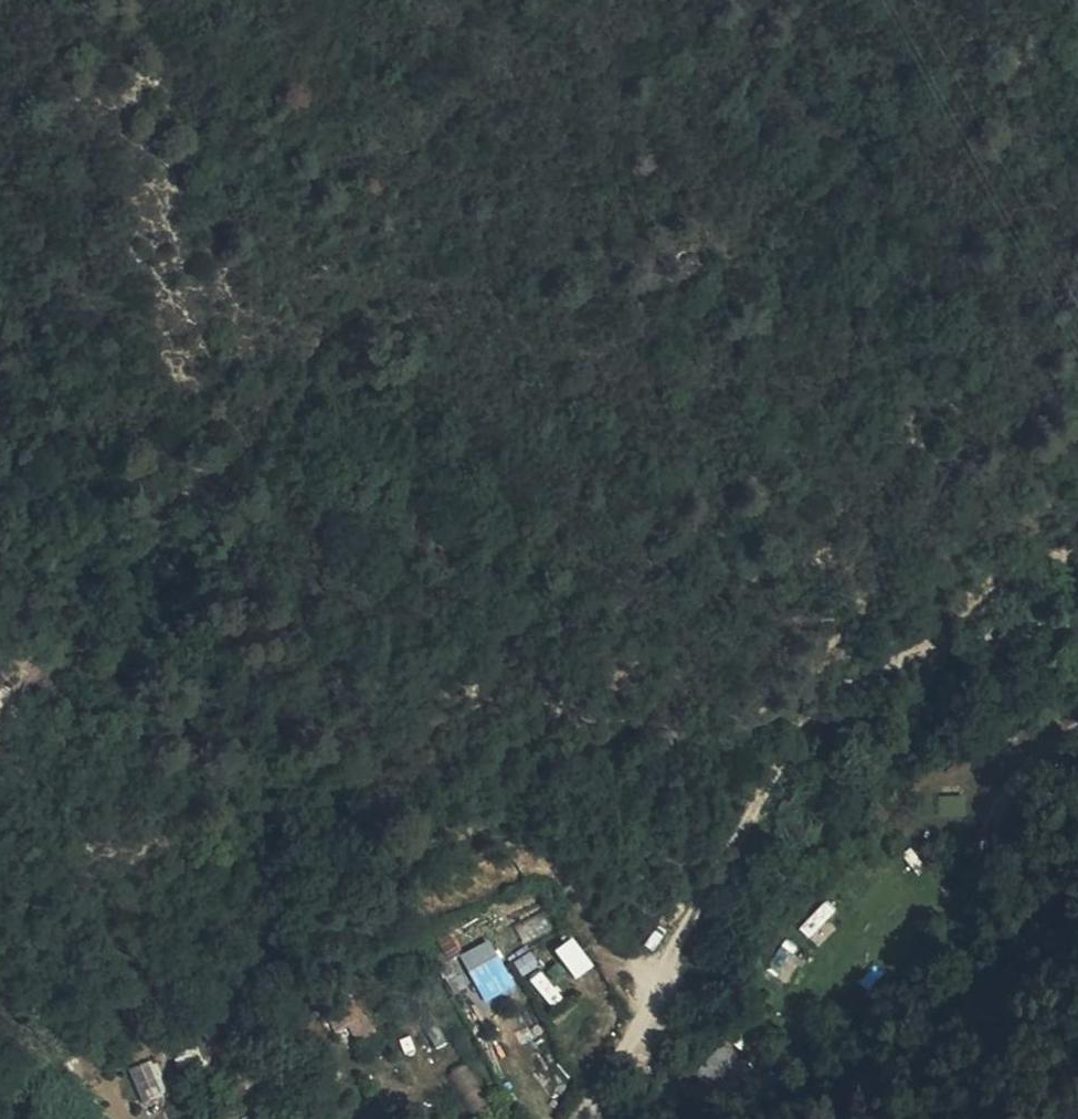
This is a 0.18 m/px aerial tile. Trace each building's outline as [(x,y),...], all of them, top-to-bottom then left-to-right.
[(558,946),(577,975),(595,963),(576,934),(558,946)] [(489,957),(461,969),(474,999),(502,986),(489,957)] [(210,1035),(204,1022),(184,1033),(176,1038),(183,1049),(210,1035)] [(705,1054),(699,1061),(722,1082),(729,1074),(705,1054)] [(162,1092),(151,1060),(133,1066),(145,1098),(162,1092)]
